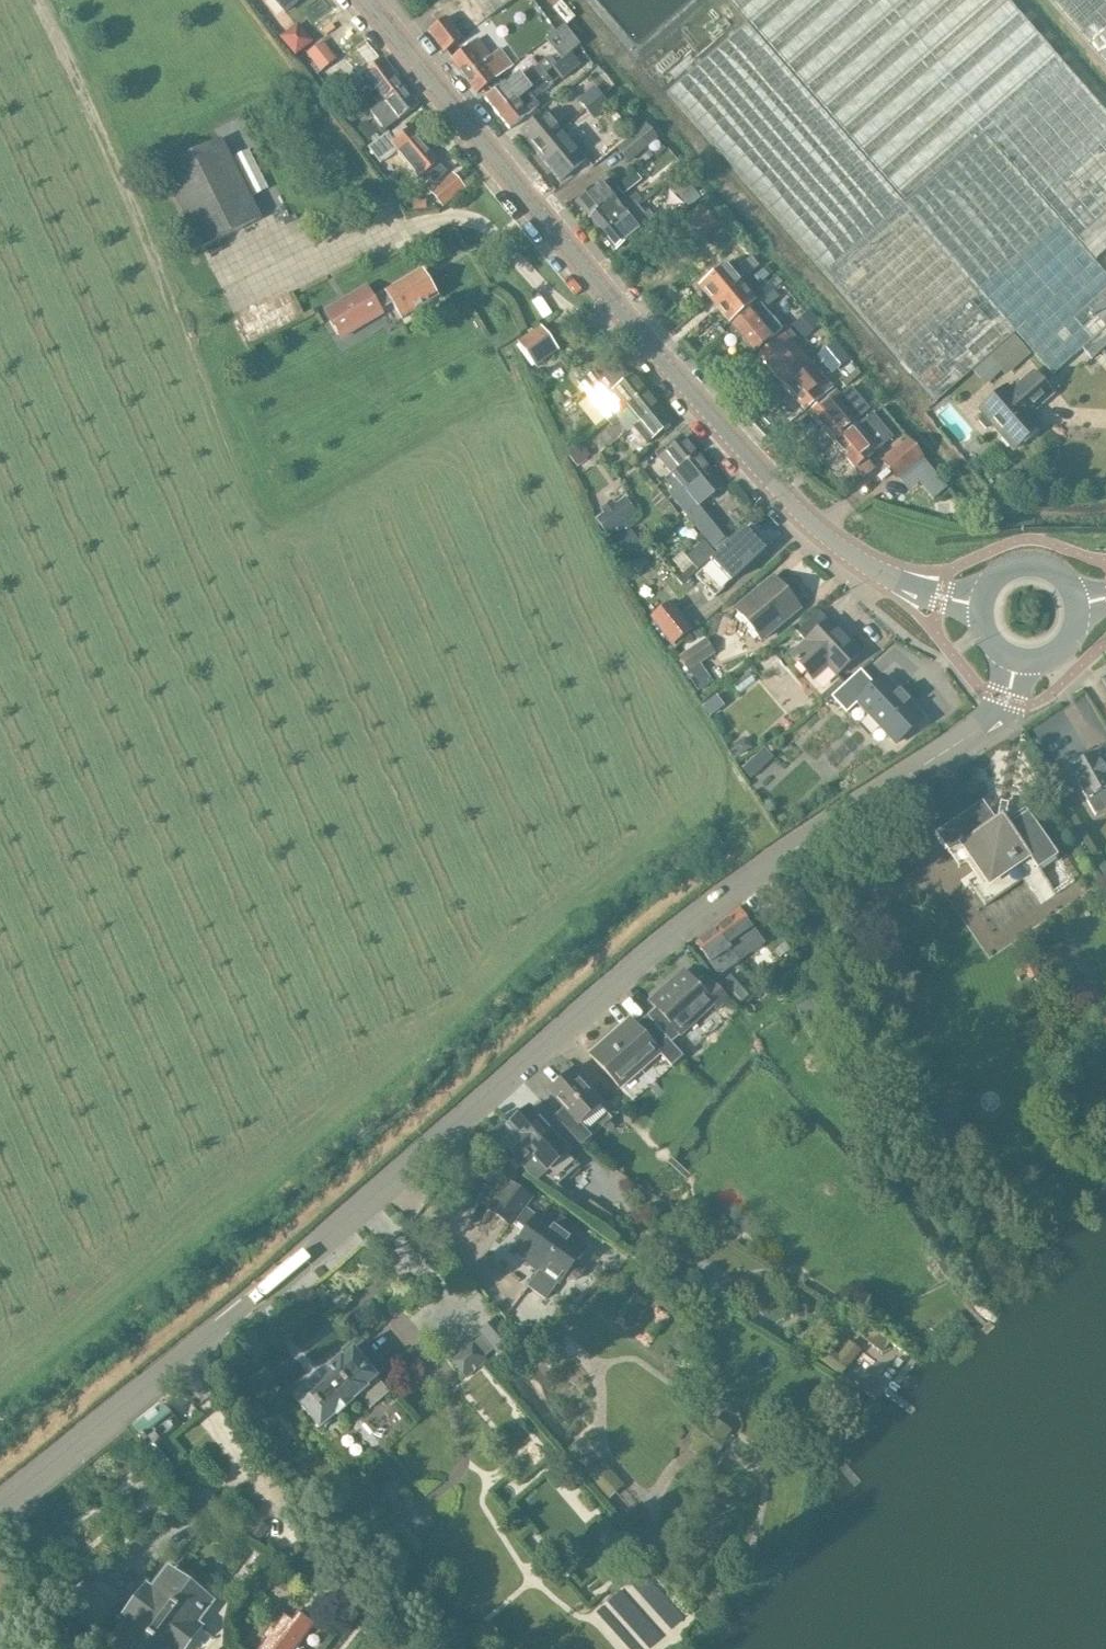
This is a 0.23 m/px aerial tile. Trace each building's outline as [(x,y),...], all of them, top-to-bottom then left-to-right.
[(284,12),(298,0),(274,0),(284,12)] [(487,18),(508,3),(519,19),(537,6),(533,0),(474,0),(487,18)] [(906,203),(985,134),(1095,260),(1105,250),(1105,112),(1008,0),(728,0),(906,203)] [(1105,67),(1105,0),(1048,0),(1105,67)] [(445,17),(428,31),(444,52),(456,43),(461,39),(445,17)] [(985,138),(906,207),(746,24),(666,92),(936,401),(988,356),(1007,378),(1035,353),(1052,373),(1082,347),(1091,358),(1105,345),(1105,276),(985,138)] [(297,25),(282,37),(296,54),(311,41),(297,25)] [(578,44),(564,26),(550,36),(565,55),(578,44)] [(477,39),(451,60),(477,93),(511,65),(498,49),(490,56),(477,39)] [(335,59),(322,43),(310,52),(323,69),(335,59)] [(562,80),(580,66),(570,54),(552,68),(562,80)] [(517,101),(541,81),(543,83),(549,78),(544,72),(554,63),(548,56),(538,65),(539,67),(534,71),(534,72),(524,80),(519,73),(505,85),(504,84),(485,99),(496,113),(515,98),(517,101)] [(378,104),(404,85),(384,58),(360,76),(371,91),(375,88),(380,95),(374,99),(378,104)] [(539,105),(534,100),(544,91),(544,92),(553,84),(549,78),(543,83),(541,81),(517,101),(515,98),(496,113),(509,129),(539,105)] [(398,119),(419,105),(404,85),(378,104),(379,105),(370,111),(384,130),(398,119)] [(586,110),(602,97),(594,88),(578,101),(586,110)] [(593,119),(609,106),(602,97),(586,110),(593,119)] [(532,148),(558,129),(544,112),(520,132),(532,148)] [(377,136),(365,122),(353,132),(365,146),(377,136)] [(446,172),(410,129),(408,130),(403,124),(390,134),(389,132),(369,148),(382,164),(397,151),(423,182),(428,178),(434,183),(446,172)] [(645,126),(616,149),(627,163),(656,140),(645,126)] [(590,156),(576,140),(571,144),(558,129),(532,148),(559,181),(590,156)] [(260,220),(221,140),(162,169),(201,249),(260,220)] [(451,200),(465,186),(453,174),(439,187),(451,200)] [(589,218),(612,198),(600,182),(576,202),(589,218)] [(626,214),(638,204),(641,202),(635,194),(619,207),(612,198),(589,218),(602,234),(626,214)] [(647,232),(659,222),(649,210),(645,213),(638,204),(626,214),(602,234),(615,250),(643,227),(647,232)] [(714,305),(740,283),(724,264),(698,286),(714,305)] [(747,264),(739,271),(745,279),(753,272),(747,264)] [(380,309),(392,302),(401,319),(437,298),(422,272),(374,300),(367,287),(323,313),(340,341),(384,315),(380,309)] [(728,321),(754,299),(740,283),(714,305),(728,321)] [(771,291),(764,283),(755,290),(762,299),(771,291)] [(781,330),(764,310),(778,298),(772,291),(771,291),(762,299),(763,299),(758,303),(757,302),(731,325),(754,352),(781,330)] [(250,346),(300,320),(287,295),(237,320),(250,346)] [(809,311),(792,326),(803,339),(820,324),(809,311)] [(536,364),(557,349),(541,328),(520,343),(536,364)] [(808,360),(785,333),(758,356),(781,383),(808,360)] [(834,342),(816,356),(831,374),(849,360),(834,342)] [(831,388),(808,360),(781,383),(804,411),(831,388)] [(602,383),(593,372),(578,383),(607,421),(645,391),(632,375),(608,395),(600,384),(602,383)] [(1028,411),(1035,405),(1036,408),(1052,394),(1033,373),(1011,392),(1007,386),(980,410),(983,413),(980,415),(978,421),(986,430),(991,428),(994,426),(1013,449),(1040,426),(1028,411)] [(834,391),(808,414),(831,440),(857,418),(867,410),(848,388),(839,396),(834,391)] [(645,391),(607,421),(608,422),(612,427),(618,422),(627,433),(628,432),(658,407),(645,391)] [(747,401),(739,408),(744,414),(752,407),(747,401)] [(646,443),(671,423),(658,407),(628,432),(633,428),(646,443)] [(753,409),(747,415),(753,422),(760,416),(753,409)] [(861,421),(857,418),(831,440),(854,468),(891,436),(871,412),(861,421)] [(672,474),(696,453),(684,438),(659,458),(672,474)] [(898,481),(924,459),(909,441),(883,462),(898,481)] [(586,457),(578,447),(568,454),(576,465),(586,457)] [(674,499),(709,470),(696,453),(672,474),(665,479),(672,488),(668,492),(674,499)] [(702,511),(699,506),(723,487),(709,470),(674,499),(713,548),(726,537),(704,509),(702,511)] [(627,522),(637,514),(625,498),(615,506),(611,501),(600,510),(603,514),(594,521),(606,537),(616,529),(618,533),(629,525),(627,522)] [(714,596),(763,549),(744,530),(696,576),(714,596)] [(627,532),(613,544),(624,558),(638,546),(627,532)] [(704,543),(688,558),(698,569),(714,555),(704,543)] [(639,558),(629,565),(635,574),(645,566),(639,558)] [(759,642),(798,609),(773,579),(734,612),(759,642)] [(690,628),(670,602),(651,617),(671,643),(690,628)] [(860,653),(830,620),(806,642),(806,643),(791,657),(813,680),(828,666),(836,675),(860,653)] [(705,639),(678,657),(687,671),(715,653),(705,639)] [(909,701),(899,690),(897,692),(883,677),(874,685),(860,670),(831,697),(846,713),(857,702),(895,743),(922,719),(908,703),(909,701)] [(705,673),(692,682),(698,692),(712,682),(705,673)] [(747,742),(734,750),(739,758),(752,749),(747,742)] [(1068,767),(1095,815),(1105,809),(1105,771),(1095,752),(1082,760),(1080,757),(1069,763),(1071,766),(1068,767)] [(751,761),(741,771),(750,780),(760,771),(751,761)] [(1057,856),(1026,811),(1046,797),(1045,795),(1010,819),(1005,811),(994,818),(982,801),(913,848),(915,850),(936,835),(949,854),(951,852),(961,866),(969,861),(978,874),(968,881),(985,906),(1057,856)] [(737,908),(713,925),(736,957),(737,957),(739,960),(763,943),(737,908)] [(713,925),(691,942),(697,949),(716,977),(739,960),(737,957),(736,957),(713,925)] [(671,1043),(713,1005),(717,1010),(728,1001),(708,980),(698,988),(683,971),(649,1001),(657,1010),(649,1018),(671,1043)] [(629,1019),(589,1055),(620,1089),(632,1102),(671,1067),(683,1056),(671,1043),(649,1018),(638,1028),(629,1019)] [(612,1118),(583,1085),(587,1081),(574,1068),(548,1091),(567,1112),(557,1120),(581,1146),(612,1118)] [(579,1165),(529,1109),(508,1128),(512,1132),(501,1142),(532,1176),(547,1187),(560,1174),(564,1179),(579,1165)] [(509,1184),(489,1211),(509,1226),(513,1221),(527,1231),(514,1248),(542,1269),(530,1286),(547,1299),(560,1282),(563,1277),(569,1280),(574,1279),(580,1277),(583,1272),(584,1266),(583,1260),(579,1256),(583,1250),(568,1239),(573,1232),(557,1220),(552,1227),(538,1217),(536,1218),(522,1208),(529,1199),(509,1184)] [(603,1212),(595,1222),(603,1227),(611,1217),(603,1212)] [(514,1343),(494,1320),(479,1333),(499,1356),(514,1343)] [(868,1327),(860,1338),(882,1353),(889,1343),(868,1327)] [(486,1360),(470,1341),(461,1349),(464,1352),(453,1361),(466,1377),(486,1360)] [(828,1349),(819,1360),(840,1376),(859,1351),(848,1343),(838,1357),(828,1349)] [(353,1402),(369,1388),(368,1387),(379,1378),(354,1349),(343,1358),(342,1357),(326,1371),(325,1370),(310,1383),(310,1384),(294,1397),(321,1428),(324,1425),(327,1428),(338,1418),(335,1416),(337,1415),(338,1416),(353,1403),(353,1402)] [(178,1463),(158,1438),(176,1423),(162,1405),(134,1428),(148,1446),(168,1471),(178,1463)] [(695,1440),(689,1448),(708,1461),(713,1453),(717,1455),(727,1440),(724,1438),(731,1429),(712,1417),(707,1425),(702,1421),(691,1437),(695,1440)] [(604,1462),(589,1475),(608,1498),(624,1485),(604,1462)] [(262,1522),(252,1535),(258,1540),(268,1527),(262,1522)] [(196,1623),(212,1601),(168,1567),(151,1590),(145,1585),(123,1615),(129,1620),(116,1636),(133,1648),(185,1648),(202,1628),(196,1623)] [(313,1624),(298,1613),(292,1621),(284,1615),(259,1648),(300,1648),(297,1647),(313,1624)]
